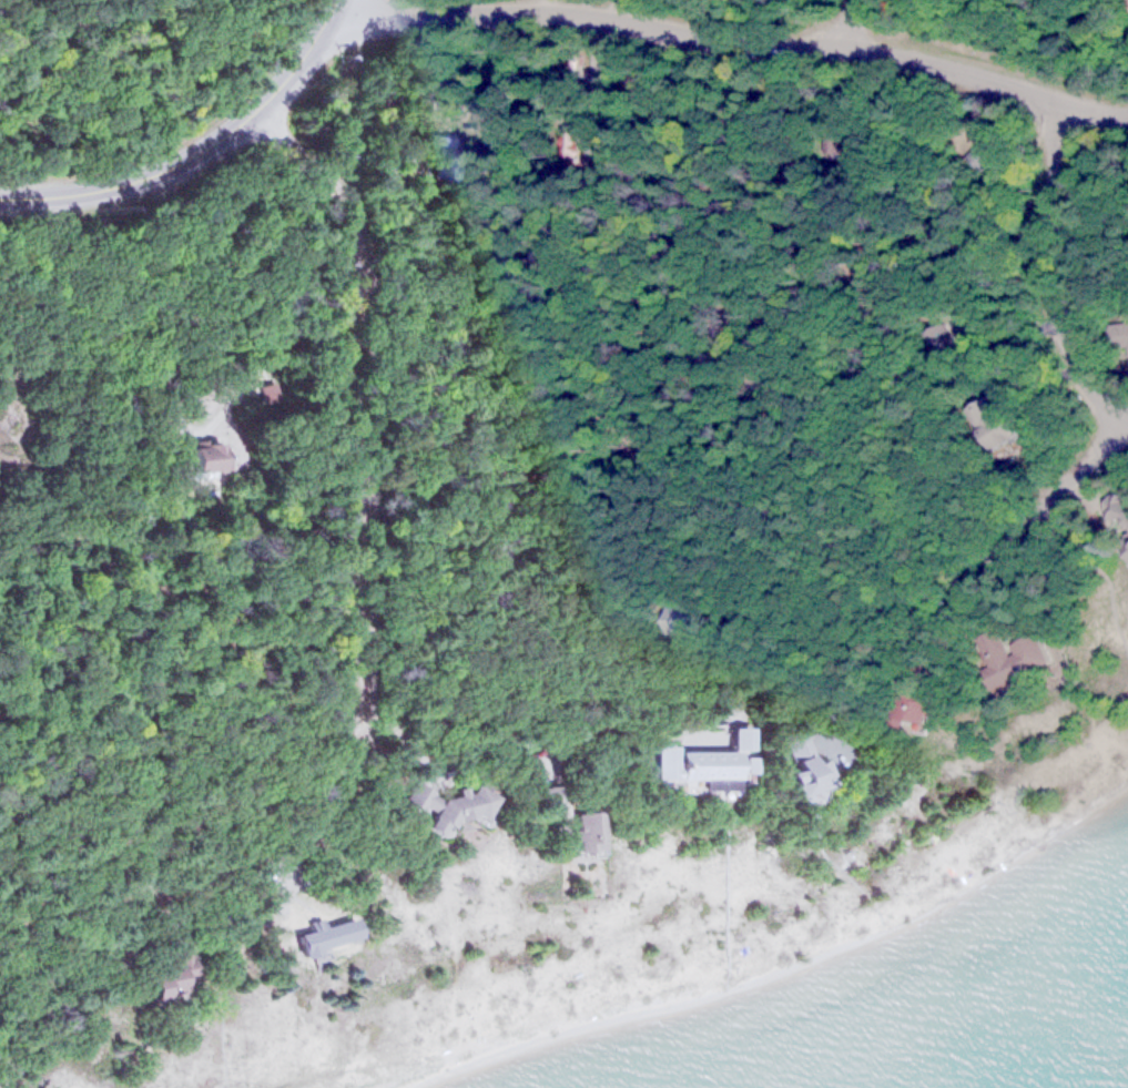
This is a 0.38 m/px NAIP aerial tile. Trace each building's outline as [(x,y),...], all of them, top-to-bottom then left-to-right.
[(436,174),(460,178),(466,134),(442,130),(436,174)] [(960,158),(975,173),(999,148),(984,134),(960,158)] [(959,357),(945,321),(925,329),(940,364),(959,357)] [(1105,346),(1124,345),(1125,355),(1127,355),(1127,321),(1104,322),(1105,346)] [(988,452),(1023,434),(1006,400),(992,407),(986,395),(965,406),(988,452)] [(192,443),(192,468),(232,468),(232,443),(192,443)] [(664,606),(664,633),(690,632),(690,606),(664,606)] [(1044,663),(1033,633),(1008,643),(1010,649),(1004,651),(995,628),(975,636),(987,666),(978,669),(985,686),(1044,663)] [(915,680),(894,677),(887,726),(900,728),(901,721),(912,723),(911,731),(926,733),(931,693),(914,691),(915,680)] [(773,734),(789,794),(818,786),(802,726),(773,734)] [(738,748),(744,748),(744,727),(731,727),(731,740),(738,740),(738,748)] [(668,751),(668,745),(651,745),(651,787),(727,787),(727,751),(668,751)] [(396,802),(423,815),(415,830),(432,838),(446,809),(476,824),(490,796),(466,784),(463,792),(450,787),(444,800),(406,782),(396,802)] [(562,850),(588,850),(588,811),(562,811),(562,850)] [(366,917),(320,927),(317,914),(281,922),(286,945),(310,940),(312,953),(371,940),(366,917)] [(197,989),(193,972),(196,971),(192,952),(179,955),(182,967),(153,974),(159,998),(197,989)]
